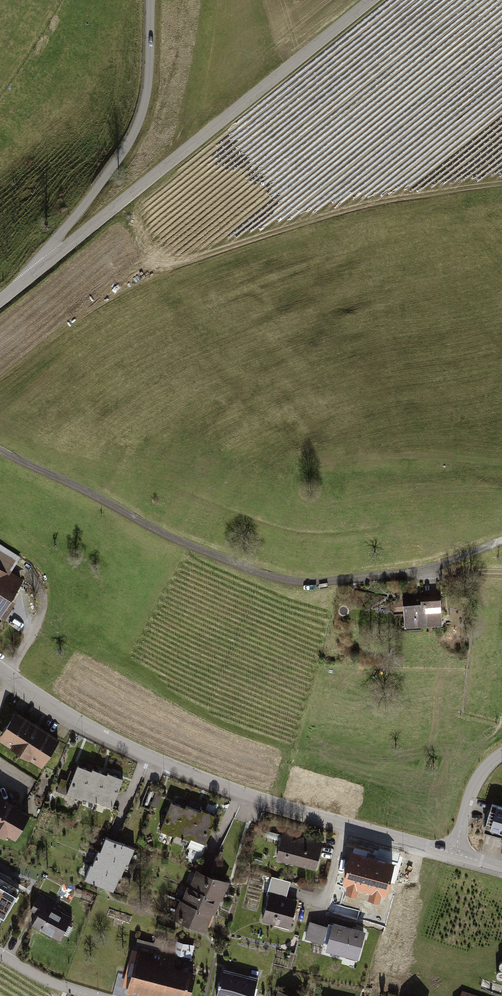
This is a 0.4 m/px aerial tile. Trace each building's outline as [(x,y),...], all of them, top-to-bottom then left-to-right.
[(22,578),(0,564),(0,614),(22,578)] [(404,613),(405,622),(442,620),(440,582),(420,583),(421,599),(393,600),(393,614),(404,613)] [(0,736),(0,737),(42,764),(57,739),(15,713),(0,736)] [(78,766),(67,793),(81,799),(82,796),(92,772),(78,766)] [(92,772),(82,796),(96,802),(97,800),(107,775),(93,769),(92,772)] [(107,775),(97,800),(111,806),(122,778),(108,773),(107,775)] [(0,797),(0,829),(15,837),(28,813),(0,797)] [(171,803),(160,830),(175,836),(175,833),(185,809),(171,803)] [(492,804),(485,827),(501,832),(501,807),(492,804)] [(185,809),(175,833),(190,839),(190,837),(200,812),(186,806),(185,809)] [(200,812),(190,837),(205,843),(216,816),(201,810),(200,812)] [(127,862),(132,847),(105,837),(100,852),(125,861),(127,862)] [(283,838),(279,858),(315,867),(320,847),(306,843),(305,840),(297,842),(283,838)] [(119,875),(125,861),(100,852),(97,851),(92,865),(117,874),(119,875)] [(394,865),(352,854),(344,882),(386,893),(394,865)] [(112,889),(117,874),(92,865),(90,864),(84,879),(112,889)] [(219,898),(224,884),(197,874),(192,888),(217,897),(219,898)] [(19,892),(0,881),(0,923),(19,892)] [(212,911),(217,897),(192,888),(189,887),(184,901),(210,911),(212,911)] [(297,901),(270,894),(263,920),(290,928),(297,901)] [(38,914),(33,924),(60,938),(71,917),(52,907),(54,903),(40,895),(31,910),(38,914)] [(204,925),(210,911),(184,901),(182,900),(177,915),(204,925)] [(363,933),(334,925),(333,928),(311,922),(306,939),(329,945),(327,950),(356,957),(363,933)] [(193,956),(194,945),(178,943),(177,955),(193,956)] [(131,986),(172,995),(188,995),(193,974),(171,969),(173,958),(140,950),(131,986)] [(216,995),(252,995),(256,979),(223,970),(216,995)]
